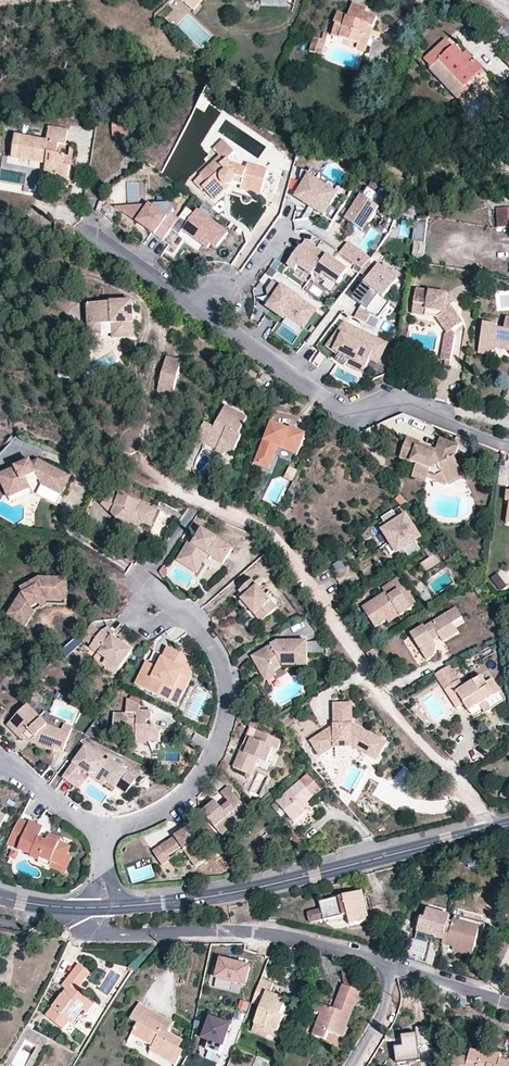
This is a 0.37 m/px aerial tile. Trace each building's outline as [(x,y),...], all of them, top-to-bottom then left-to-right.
[(186,5),(195,12),(204,0),(189,0),(186,5)] [(365,53),(377,19),(365,15),(361,13),(362,9),(353,5),(347,18),(337,14),(333,25),(336,25),(332,37),(358,47),(357,50),(365,53)] [(309,53),(321,56),(326,41),(314,38),(309,53)] [(454,49),(446,41),(424,61),(431,69),(430,70),(458,101),(469,91),(466,88),(484,71),(476,62),(472,66),(463,56),(455,47),(454,49)] [(467,52),(463,56),(472,66),(476,62),(467,52)] [(133,137),(133,118),(112,118),(112,137),(133,137)] [(63,165),(65,155),(57,154),(58,144),(65,145),(68,130),(48,127),(46,139),(15,135),(11,158),(39,162),(46,163),(45,168),(44,178),(57,180),(57,177),(68,179),(70,166),(63,165)] [(260,193),(267,171),(247,165),(246,170),(231,166),(227,161),(234,154),(223,141),(213,151),(219,157),(194,180),(210,197),(223,186),(226,188),(227,188),(228,189),(228,188),(230,187),(232,186),(233,185),(240,187),(260,193)] [(72,156),(65,155),(63,165),(70,166),(72,156)] [(338,195),(318,182),(321,177),(312,171),(310,174),(303,172),(296,195),(305,200),(303,203),(324,216),(338,195)] [(386,201),(392,192),(375,179),(369,188),(386,201)] [(214,201),(228,189),(227,188),(226,188),(223,186),(210,197),(214,201)] [(259,197),(260,193),(240,187),(239,190),(259,197)] [(363,233),(386,201),(369,188),(346,221),(363,233)] [(179,219),(171,214),(174,209),(169,205),(154,204),(153,206),(149,204),(147,209),(143,206),(129,207),(125,212),(143,225),(142,226),(155,235),(156,234),(164,239),(171,229),(179,219)] [(125,212),(129,207),(114,207),(142,226),(143,225),(125,212)] [(228,232),(197,211),(193,216),(185,210),(179,219),(171,229),(180,235),(184,230),(209,247),(212,243),(218,247),(228,232)] [(508,229),(508,210),(495,211),(496,228),(508,229)] [(64,236),(65,226),(65,223),(55,222),(54,235),(64,236)] [(425,226),(415,225),(414,243),(425,243),(425,226)] [(64,236),(74,237),(74,233),(69,226),(65,226),(64,236)] [(347,271),(304,241),(287,266),(295,272),(298,267),(311,276),(313,273),(321,278),(325,274),(338,284),(347,271)] [(340,254),(362,270),(369,260),(347,244),(340,254)] [(413,253),(412,261),(423,263),(424,255),(413,253)] [(373,305),(365,317),(367,318),(372,310),(381,316),(389,304),(384,298),(396,280),(379,269),(377,273),(368,267),(365,271),(377,279),(364,299),(373,305)] [(348,291),(355,297),(365,282),(358,277),(348,291)] [(315,309),(271,280),(266,289),(268,297),(273,301),(269,307),(284,317),(286,313),(305,326),(315,309)] [(447,296),(416,291),(413,305),(426,308),(426,311),(431,312),(437,320),(445,332),(447,334),(451,331),(462,324),(450,306),(446,301),(447,296)] [(86,301),(87,323),(112,321),(113,330),(113,333),(134,332),(132,298),(86,301)] [(426,311),(426,308),(413,305),(411,315),(437,320),(431,312),(426,311)] [(392,343),(343,317),(326,347),(350,360),(348,365),(361,372),(365,369),(370,360),(380,366),(392,343)] [(506,320),(504,329),(504,332),(497,331),(497,328),(483,325),(479,348),(486,350),(494,344),(508,347),(508,321),(506,320)] [(88,331),(113,330),(112,321),(87,323),(88,331)] [(449,367),(454,336),(451,331),(447,334),(445,332),(440,360),(444,361),(443,366),(449,367)] [(494,344),(486,350),(479,348),(479,354),(488,356),(494,352),(508,354),(508,347),(494,344)] [(171,392),(179,364),(166,360),(158,388),(171,392)] [(256,376),(249,371),(240,385),(247,389),(253,381),(256,376)] [(260,386),(253,381),(247,389),(244,393),(252,398),(260,386)] [(170,397),(171,392),(158,388),(156,393),(170,397)] [(234,442),(246,418),(224,407),(212,429),(202,424),(193,442),(204,447),(207,442),(218,448),(223,450),(227,450),(230,451),(233,452),(237,444),(234,442)] [(303,435),(288,429),(287,431),(271,424),(264,441),(262,441),(253,463),(267,469),(276,447),(295,455),(303,435)] [(417,450),(419,446),(420,444),(406,439),(399,459),(416,465),(413,474),(427,479),(434,482),(443,476),(444,479),(461,471),(455,458),(458,447),(440,441),(435,452),(434,457),(417,450)] [(435,452),(419,446),(417,450),(434,457),(435,452)] [(29,461),(0,475),(0,484),(7,499),(29,488),(28,485),(24,479),(34,474),(38,480),(40,485),(60,495),(69,477),(37,461),(30,463),(29,461)] [(464,477),(461,471),(444,479),(443,476),(434,482),(447,487),(464,477)] [(38,480),(34,474),(24,479),(28,485),(38,480)] [(425,483),(427,479),(413,474),(411,478),(425,483)] [(110,526),(118,534),(124,527),(128,531),(141,518),(151,523),(156,512),(113,493),(101,506),(115,521),(110,526)] [(397,522),(393,515),(385,519),(391,528),(384,532),(389,541),(394,538),(399,545),(404,542),(412,556),(421,550),(415,541),(423,536),(414,520),(406,524),(403,519),(397,522)] [(149,527),(151,523),(141,518),(128,531),(124,527),(118,534),(123,540),(141,523),(149,527)] [(201,531),(194,543),(197,545),(194,548),(192,546),(188,544),(177,560),(194,572),(205,555),(208,557),(210,553),(224,562),(232,548),(201,531)] [(222,566),(224,562),(210,553),(208,557),(222,566)] [(198,573),(208,557),(205,555),(194,572),(198,573)] [(439,563),(434,555),(419,565),(424,573),(439,563)] [(345,563),(334,563),(334,574),(345,574),(345,563)] [(499,573),(491,577),(499,593),(507,588),(499,573)] [(66,578),(38,578),(20,589),(22,593),(11,612),(24,620),(31,607),(44,600),(66,600),(66,578)] [(375,628),(385,621),(397,613),(400,616),(410,609),(399,593),(405,589),(398,578),(381,589),(384,594),(361,609),(375,628)] [(264,594),(252,579),(239,589),(244,596),(241,598),(248,607),(254,615),(262,609),(267,615),(277,608),(265,593),(264,594)] [(66,600),(44,600),(31,607),(24,620),(11,612),(22,593),(20,589),(17,590),(3,613),(21,624),(25,627),(34,612),(46,605),(66,605),(66,600)] [(270,589),(265,593),(277,608),(282,604),(270,589)] [(245,610),(248,607),(241,598),(238,601),(245,610)] [(462,620),(456,609),(424,628),(424,627),(410,635),(426,662),(433,658),(436,648),(432,642),(439,638),(442,644),(457,634),(455,630),(452,625),(462,620)] [(387,624),(400,616),(397,613),(385,621),(387,624)] [(465,624),(462,620),(452,625),(455,630),(465,624)] [(426,662),(410,635),(402,640),(417,667),(426,662)] [(132,650),(126,646),(118,641),(111,637),(99,654),(120,668),(132,650)] [(120,637),(118,641),(126,646),(128,643),(120,637)] [(442,644),(439,638),(432,642),(436,648),(433,658),(446,650),(442,644)] [(68,656),(80,645),(75,639),(63,651),(68,656)] [(306,641),(283,641),(283,648),(279,648),(274,650),(271,645),(251,656),(262,674),(273,668),(274,671),(282,666),(306,667),(306,641)] [(276,641),(271,645),(274,650),(279,648),(283,648),(283,641),(276,641)] [(185,656),(167,647),(157,667),(146,661),(134,684),(169,702),(176,690),(174,689),(181,675),(179,667),(185,656)] [(378,658),(372,649),(366,654),(371,663),(378,658)] [(115,675),(120,668),(99,654),(95,661),(115,675)] [(191,676),(186,657),(185,656),(179,667),(181,675),(174,689),(176,690),(169,702),(177,705),(191,676)] [(463,688),(448,667),(434,676),(456,710),(464,705),(468,713),(478,706),(485,702),(499,693),(492,680),(485,683),(481,677),(463,688)] [(276,673),(274,671),(273,668),(262,674),(265,679),(276,673)] [(139,710),(140,704),(127,697),(126,714),(129,714),(129,719),(137,719),(137,710),(139,710)] [(491,711),(485,702),(478,706),(484,715),(491,711)] [(64,750),(72,728),(64,724),(62,730),(47,725),(28,703),(10,720),(25,735),(29,731),(35,737),(30,741),(54,750),(56,747),(64,750)] [(349,726),(351,706),(333,704),(331,725),(309,742),(318,756),(330,747),(348,748),(372,763),(382,746),(349,726)] [(152,719),(152,710),(139,710),(137,710),(137,719),(129,719),(129,714),(126,714),(114,713),(113,734),(136,735),(139,735),(144,741),(147,741),(160,741),(160,730),(156,724),(151,724),(147,724),(148,719),(152,719)] [(20,738),(30,741),(35,737),(29,731),(25,735),(10,720),(6,723),(20,738)] [(86,735),(95,740),(101,730),(93,725),(86,735)] [(254,740),(251,739),(245,753),(240,751),(233,768),(250,776),(257,761),(266,765),(272,749),(277,751),(281,741),(258,731),(254,740)] [(246,736),(240,751),(245,753),(251,739),(246,736)] [(125,772),(126,770),(108,757),(106,760),(86,746),(64,776),(71,781),(77,774),(81,767),(88,773),(98,771),(106,777),(105,780),(115,787),(116,785),(125,772)] [(102,783),(105,780),(106,777),(98,771),(88,773),(102,783)] [(125,772),(116,785),(126,792),(135,779),(125,772)] [(84,779),(77,774),(71,781),(78,787),(84,779)] [(320,789),(307,774),(299,781),(275,801),(294,823),(308,811),(305,808),(302,805),(307,801),(313,796),(320,789)] [(214,801),(201,812),(221,835),(241,818),(248,811),(226,786),(219,793),(228,803),(221,809),(214,801)] [(44,828),(30,822),(18,850),(32,856),(31,858),(39,862),(40,859),(63,868),(69,856),(72,847),(61,843),(49,837),(47,842),(39,839),(41,835),(44,828)] [(162,864),(171,858),(169,853),(181,845),(184,850),(187,855),(192,851),(200,863),(209,857),(188,826),(152,849),(162,864)] [(50,834),(49,837),(61,843),(63,839),(50,834)] [(171,858),(184,850),(181,845),(169,853),(171,858)] [(194,866),(200,863),(192,851),(187,855),(194,866)] [(74,858),(69,856),(63,868),(40,859),(39,862),(38,863),(67,875),(74,858)] [(362,892),(320,903),(321,910),(308,913),(311,923),(324,920),(324,921),(347,915),(348,916),(351,926),(369,921),(367,912),(362,892)] [(435,938),(444,940),(451,916),(427,910),(425,919),(421,918),(417,931),(435,936),(435,938)] [(481,939),(485,925),(455,917),(453,922),(479,929),(477,938),(481,939)] [(472,954),(477,938),(479,929),(453,922),(446,947),(453,948),(472,954)] [(71,945),(57,970),(66,975),(80,950),(71,945)] [(471,958),(472,954),(453,948),(452,952),(471,958)] [(249,966),(220,960),(217,978),(245,984),(249,966)] [(87,1014),(95,1004),(78,991),(91,973),(79,965),(62,987),(67,990),(47,1018),(65,1031),(70,1024),(72,1025),(82,1011),(87,1014)] [(343,973),(344,986),(355,990),(359,979),(343,973)] [(273,984),(260,979),(251,1002),(261,1006),(253,1027),(267,1033),(274,1036),(284,1015),(281,1014),(284,1005),(267,999),(269,994),(273,984)] [(359,992),(355,990),(344,986),(343,985),(334,1009),(318,1004),(315,1011),(320,1014),(313,1034),(325,1039),(328,1032),(342,1037),(359,992)] [(286,1000),(269,994),(267,999),(284,1005),(286,1000)] [(240,1000),(238,1009),(247,1012),(250,1003),(240,1000)] [(182,1041),(167,1032),(161,1029),(163,1025),(151,1017),(154,1013),(139,1004),(130,1018),(137,1023),(132,1033),(151,1046),(149,1050),(175,1065),(183,1051),(178,1048),(182,1041)] [(172,1023),(154,1013),(151,1017),(163,1025),(161,1029),(167,1032),(172,1023)] [(232,1027),(212,1018),(202,1038),(222,1047),(232,1027)] [(265,1037),(267,1033),(253,1027),(251,1031),(265,1037)] [(395,1049),(397,1063),(421,1060),(419,1046),(428,1045),(425,1029),(415,1031),(415,1036),(404,1037),(405,1048),(395,1049)] [(206,1059),(216,1061),(218,1053),(208,1051),(206,1059)] [(500,1059),(501,1054),(493,1052),(491,1056),(483,1054),(473,1051),(469,1064),(467,1063),(466,1065),(508,1065),(499,1063),(500,1059)] [(468,1059),(455,1056),(453,1065),(466,1065),(467,1063),(468,1059)]
